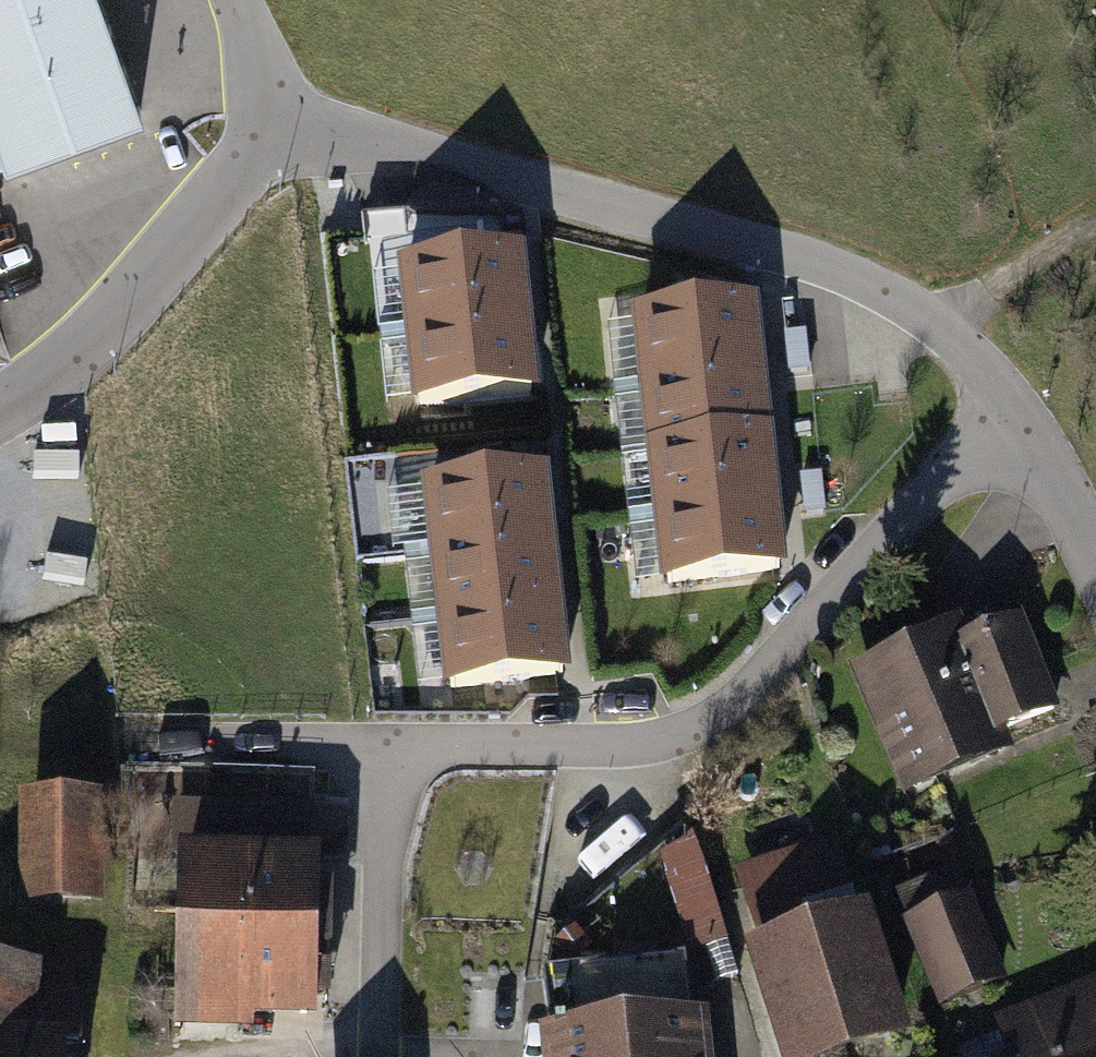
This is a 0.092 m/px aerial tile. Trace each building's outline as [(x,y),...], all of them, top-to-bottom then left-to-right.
[(13,168),(146,120),(102,0),(0,0),(0,134),(13,168)] [(0,134),(0,173),(13,168),(0,134)] [(521,259),(405,272),(413,338),(529,324),(521,259)] [(754,305),(638,319),(645,385),(761,371),(754,305)] [(529,324),(413,338),(421,404),(537,390),(529,324)] [(761,371),(645,385),(653,451),(769,437),(761,371)] [(769,437),(653,451),(661,517),(777,503),(769,437)] [(543,478),(427,492),(435,558),(551,544),(543,478)] [(777,503),(661,517),(669,583),(785,569),(777,503)] [(551,544),(435,558),(443,623),(559,610),(551,544)] [(559,610),(443,623),(451,689),(567,676),(559,610)] [(940,621),(839,665),(897,798),(1003,752),(995,733),(1049,709),(1008,616),(949,642),(940,621)] [(110,789),(3,792),(6,900),(94,898),(92,834),(111,834),(110,789)] [(163,834),(163,1018),(302,1018),(302,834),(163,834)] [(692,839),(660,860),(691,956),(726,946),(692,839)] [(827,839),(733,870),(750,919),(844,888),(827,839)] [(953,893),(892,916),(928,1008),(989,984),(953,893)] [(726,938),(766,1056),(806,1056),(893,1028),(849,897),(726,938)] [(575,931),(553,948),(571,970),(593,952),(575,931)] [(49,1032),(68,1032),(70,967),(0,965),(0,1056),(48,1056),(49,1032)] [(696,1010),(679,1012),(675,966),(541,979),(549,1056),(700,1056),(696,1010)] [(1000,1056),(1095,1056),(1095,971),(982,1014),(998,1052),(1000,1056)]
